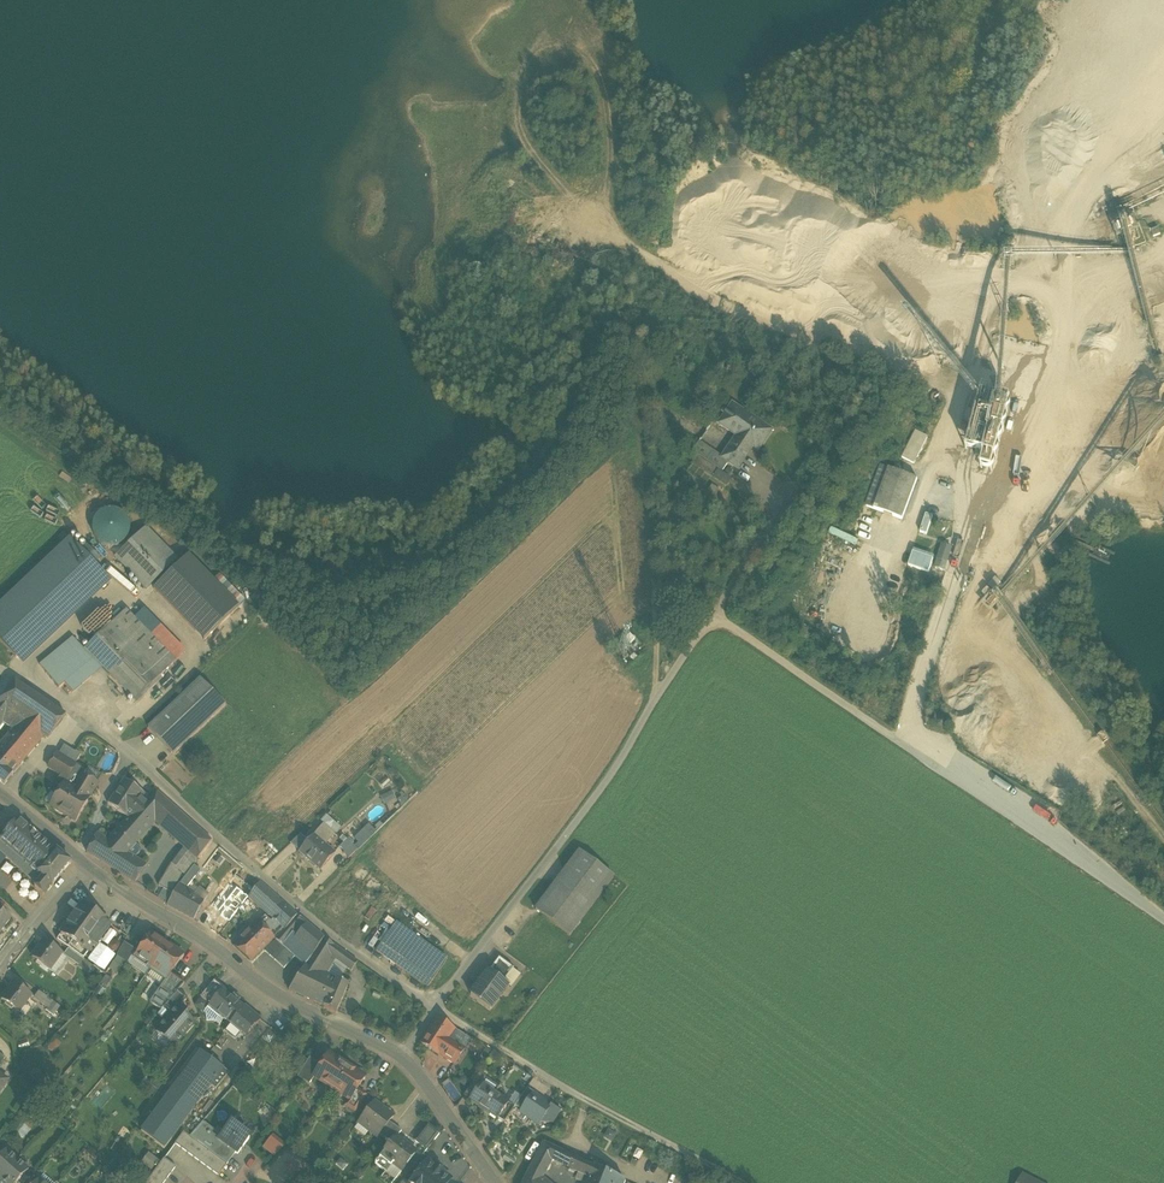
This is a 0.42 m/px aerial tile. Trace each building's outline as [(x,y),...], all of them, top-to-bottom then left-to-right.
[(771,432),(733,406),(720,425),(738,437),(723,459),(699,443),(692,453),(722,473),(728,464),(734,469),(750,446),(758,451),(771,432)] [(915,426),(901,453),(915,460),(929,433),(915,426)] [(917,475),(881,462),(866,503),(902,516),(917,475)] [(716,494),(720,487),(713,483),(708,490),(716,494)] [(126,517),(113,510),(99,514),(92,527),(96,540),(109,547),(123,543),(130,530),(126,517)] [(929,530),(933,511),(925,510),(921,528),(929,530)] [(177,560),(146,529),(115,559),(146,590),(177,560)] [(912,551),(917,552),(921,540),(916,538),(912,551)] [(0,606),(0,643),(23,667),(110,583),(94,566),(99,560),(87,547),(81,552),(69,540),(0,606)] [(934,564),(945,567),(953,544),(942,540),(934,564)] [(212,581),(188,556),(153,590),(204,641),(238,608),(232,602),(239,596),(219,575),(212,581)] [(934,571),(936,564),(915,557),(912,564),(934,571)] [(134,703),(183,655),(142,612),(134,620),(125,611),(84,651),(72,639),(39,667),(59,690),(64,686),(72,695),(102,670),(134,703)] [(173,756),(225,706),(200,680),(147,730),(173,756)] [(44,737),(48,740),(65,717),(53,711),(15,683),(0,703),(0,708),(44,737)] [(0,708),(0,723),(1,722),(12,730),(0,745),(0,765),(12,775),(44,737),(0,708)] [(58,755),(75,765),(80,756),(75,753),(75,754),(64,746),(58,755)] [(62,788),(75,766),(75,765),(58,755),(57,755),(48,769),(60,776),(54,785),(61,789),(62,788)] [(12,775),(0,765),(0,782),(4,785),(12,775)] [(62,788),(86,802),(96,784),(82,776),(85,772),(75,766),(62,788)] [(145,796),(124,780),(108,804),(128,820),(108,843),(97,835),(87,853),(134,885),(146,867),(135,859),(142,851),(135,844),(155,822),(151,819),(158,811),(149,803),(149,804),(143,799),(145,796)] [(75,822),(87,802),(86,802),(62,788),(61,789),(50,807),(75,822)] [(393,791),(382,796),(385,803),(396,798),(393,791)] [(157,794),(149,803),(158,811),(151,819),(155,822),(185,848),(172,865),(171,864),(158,886),(163,889),(158,900),(164,904),(182,874),(184,876),(197,859),(198,860),(211,842),(157,794)] [(18,819),(0,840),(0,841),(37,873),(56,851),(18,819)] [(354,838),(362,847),(377,832),(369,823),(354,838)] [(332,833),(323,825),(299,852),(321,871),(334,855),(325,847),(330,841),(327,839),(332,833)] [(0,841),(0,864),(5,859),(36,885),(42,878),(37,874),(37,873),(0,841)] [(71,863),(56,851),(37,873),(37,874),(42,878),(36,885),(34,888),(43,895),(51,885),(52,886),(62,873),(71,863)] [(613,878),(579,852),(535,910),(569,936),(613,878)] [(180,885),(187,888),(200,871),(193,866),(180,885)] [(264,917),(258,923),(274,938),(273,939),(274,940),(283,929),(284,930),(296,915),(260,883),(247,899),(272,920),(270,922),(264,917)] [(167,906),(194,920),(204,902),(194,895),(195,893),(187,888),(180,885),(179,884),(167,906)] [(109,924),(81,904),(60,933),(61,934),(88,953),(109,924)] [(0,910),(0,932),(11,919),(0,910)] [(323,938),(296,915),(284,930),(275,941),(264,951),(284,969),(294,957),(305,966),(323,938)] [(258,923),(257,922),(233,947),(250,962),(273,939),(274,938),(258,923)] [(425,989),(445,960),(394,924),(374,953),(425,989)] [(151,968),(167,944),(151,933),(131,964),(147,974),(151,968)] [(68,948),(83,959),(88,953),(61,934),(57,940),(68,948)] [(355,962),(323,938),(305,966),(289,990),(336,1013),(347,987),(325,975),(335,960),(349,970),(355,962)] [(61,954),(62,953),(44,940),(32,958),(57,976),(69,959),(63,955),(61,954)] [(123,969),(136,951),(124,943),(113,962),(123,969)] [(183,955),(167,944),(151,968),(167,979),(170,975),(183,955)] [(68,948),(63,955),(69,959),(78,966),(83,959),(68,948)] [(501,959),(490,974),(508,987),(511,990),(522,975),(501,959)] [(490,974),(488,973),(470,997),(490,1012),(508,987),(490,974)] [(178,992),(184,984),(170,975),(167,979),(159,990),(157,992),(164,997),(170,1001),(178,992)] [(214,981),(200,998),(210,1006),(222,992),(223,992),(226,988),(214,981)] [(1,1000),(18,1012),(31,995),(14,983),(1,1000)] [(157,992),(159,990),(150,984),(141,997),(155,1007),(164,997),(157,992)] [(60,1007),(39,992),(34,999),(47,1008),(46,1011),(53,1016),(60,1007)] [(186,999),(178,992),(170,1001),(163,1009),(169,1013),(176,1005),(179,1007),(186,999)] [(230,998),(223,992),(222,992),(210,1006),(204,1013),(206,1015),(207,1021),(213,1021),(215,1023),(220,1017),(227,1023),(240,1007),(236,1003),(240,1000),(233,994),(230,998)] [(185,1017),(187,1015),(179,1007),(176,1005),(169,1013),(163,1020),(165,1022),(156,1033),(173,1047),(194,1024),(185,1017)] [(243,1009),(240,1007),(227,1023),(230,1025),(240,1034),(244,1028),(250,1033),(260,1020),(244,1007),(243,1009)] [(448,1039),(455,1030),(436,1018),(420,1044),(454,1066),(465,1049),(448,1039)] [(215,1090),(229,1073),(200,1052),(141,1132),(164,1149),(210,1087),(215,1090)] [(314,1078),(331,1090),(347,1066),(330,1055),(327,1056),(320,1066),(313,1077),(314,1078)] [(313,1077),(320,1066),(309,1059),(297,1078),(308,1086),(314,1078),(313,1077)] [(350,1101),(356,1091),(364,1080),(363,1077),(347,1066),(331,1090),(349,1101),(350,1101)] [(469,1102),(483,1111),(494,1095),(498,1089),(485,1080),(486,1080),(479,1075),(474,1082),(480,1086),(470,1101),(469,1102)] [(480,1086),(474,1082),(464,1097),(470,1101),(480,1086)] [(527,1090),(515,1108),(520,1112),(532,1094),(527,1090)] [(350,1101),(349,1101),(345,1107),(355,1113),(366,1097),(356,1091),(350,1101)] [(532,1094),(520,1112),(519,1113),(539,1126),(540,1124),(553,1124),(561,1112),(551,1106),(550,1107),(543,1102),(544,1101),(539,1098),(538,1099),(532,1094)] [(494,1095),(483,1111),(498,1121),(498,1120),(508,1105),(508,1104),(494,1095)] [(393,1118),(374,1103),(358,1124),(377,1139),(379,1136),(389,1123),(393,1118)] [(508,1105),(498,1120),(504,1124),(514,1109),(508,1105)] [(395,1128),(389,1123),(379,1136),(385,1140),(395,1128)] [(249,1139),(230,1125),(218,1141),(237,1155),(249,1139)] [(415,1142),(427,1151),(439,1135),(427,1126),(415,1142)] [(401,1133),(395,1128),(385,1140),(391,1145),(396,1138),(396,1139),(401,1133)] [(181,1149),(189,1137),(183,1133),(175,1145),(181,1149)] [(187,1154),(196,1142),(189,1137),(181,1149),(187,1154)] [(271,1137),(263,1147),(275,1157),(283,1147),(271,1137)] [(396,1139),(396,1138),(391,1145),(375,1165),(395,1181),(416,1154),(396,1139)] [(193,1158),(202,1147),(196,1142),(187,1154),(193,1158)] [(624,1182),(543,1144),(523,1182),(551,1182),(543,1177),(552,1162),(577,1175),(574,1181),(579,1182),(624,1182)] [(200,1163),(208,1151),(202,1147),(193,1158),(200,1163)] [(0,1157),(0,1179),(17,1160),(6,1150),(1,1155),(0,1157)] [(206,1167),(215,1156),(208,1151),(200,1163),(206,1167)] [(152,1170),(159,1159),(149,1152),(141,1162),(152,1170)] [(212,1172),(221,1160),(215,1156),(206,1167),(212,1172)] [(176,1168),(164,1159),(159,1165),(171,1174),(176,1168)] [(0,1179),(0,1180),(3,1182),(17,1182),(24,1175),(28,1170),(17,1160),(0,1179)] [(219,1176),(227,1165),(221,1160),(212,1172),(219,1176)] [(427,1163),(411,1182),(448,1182),(450,1181),(442,1175),(443,1173),(435,1167),(434,1168),(427,1163)] [(171,1174),(159,1165),(155,1172),(167,1180),(171,1174)] [(155,1172),(150,1178),(157,1182),(164,1182),(167,1180),(155,1172)] [(1023,1175),(1018,1182),(1039,1182),(1023,1175)]
